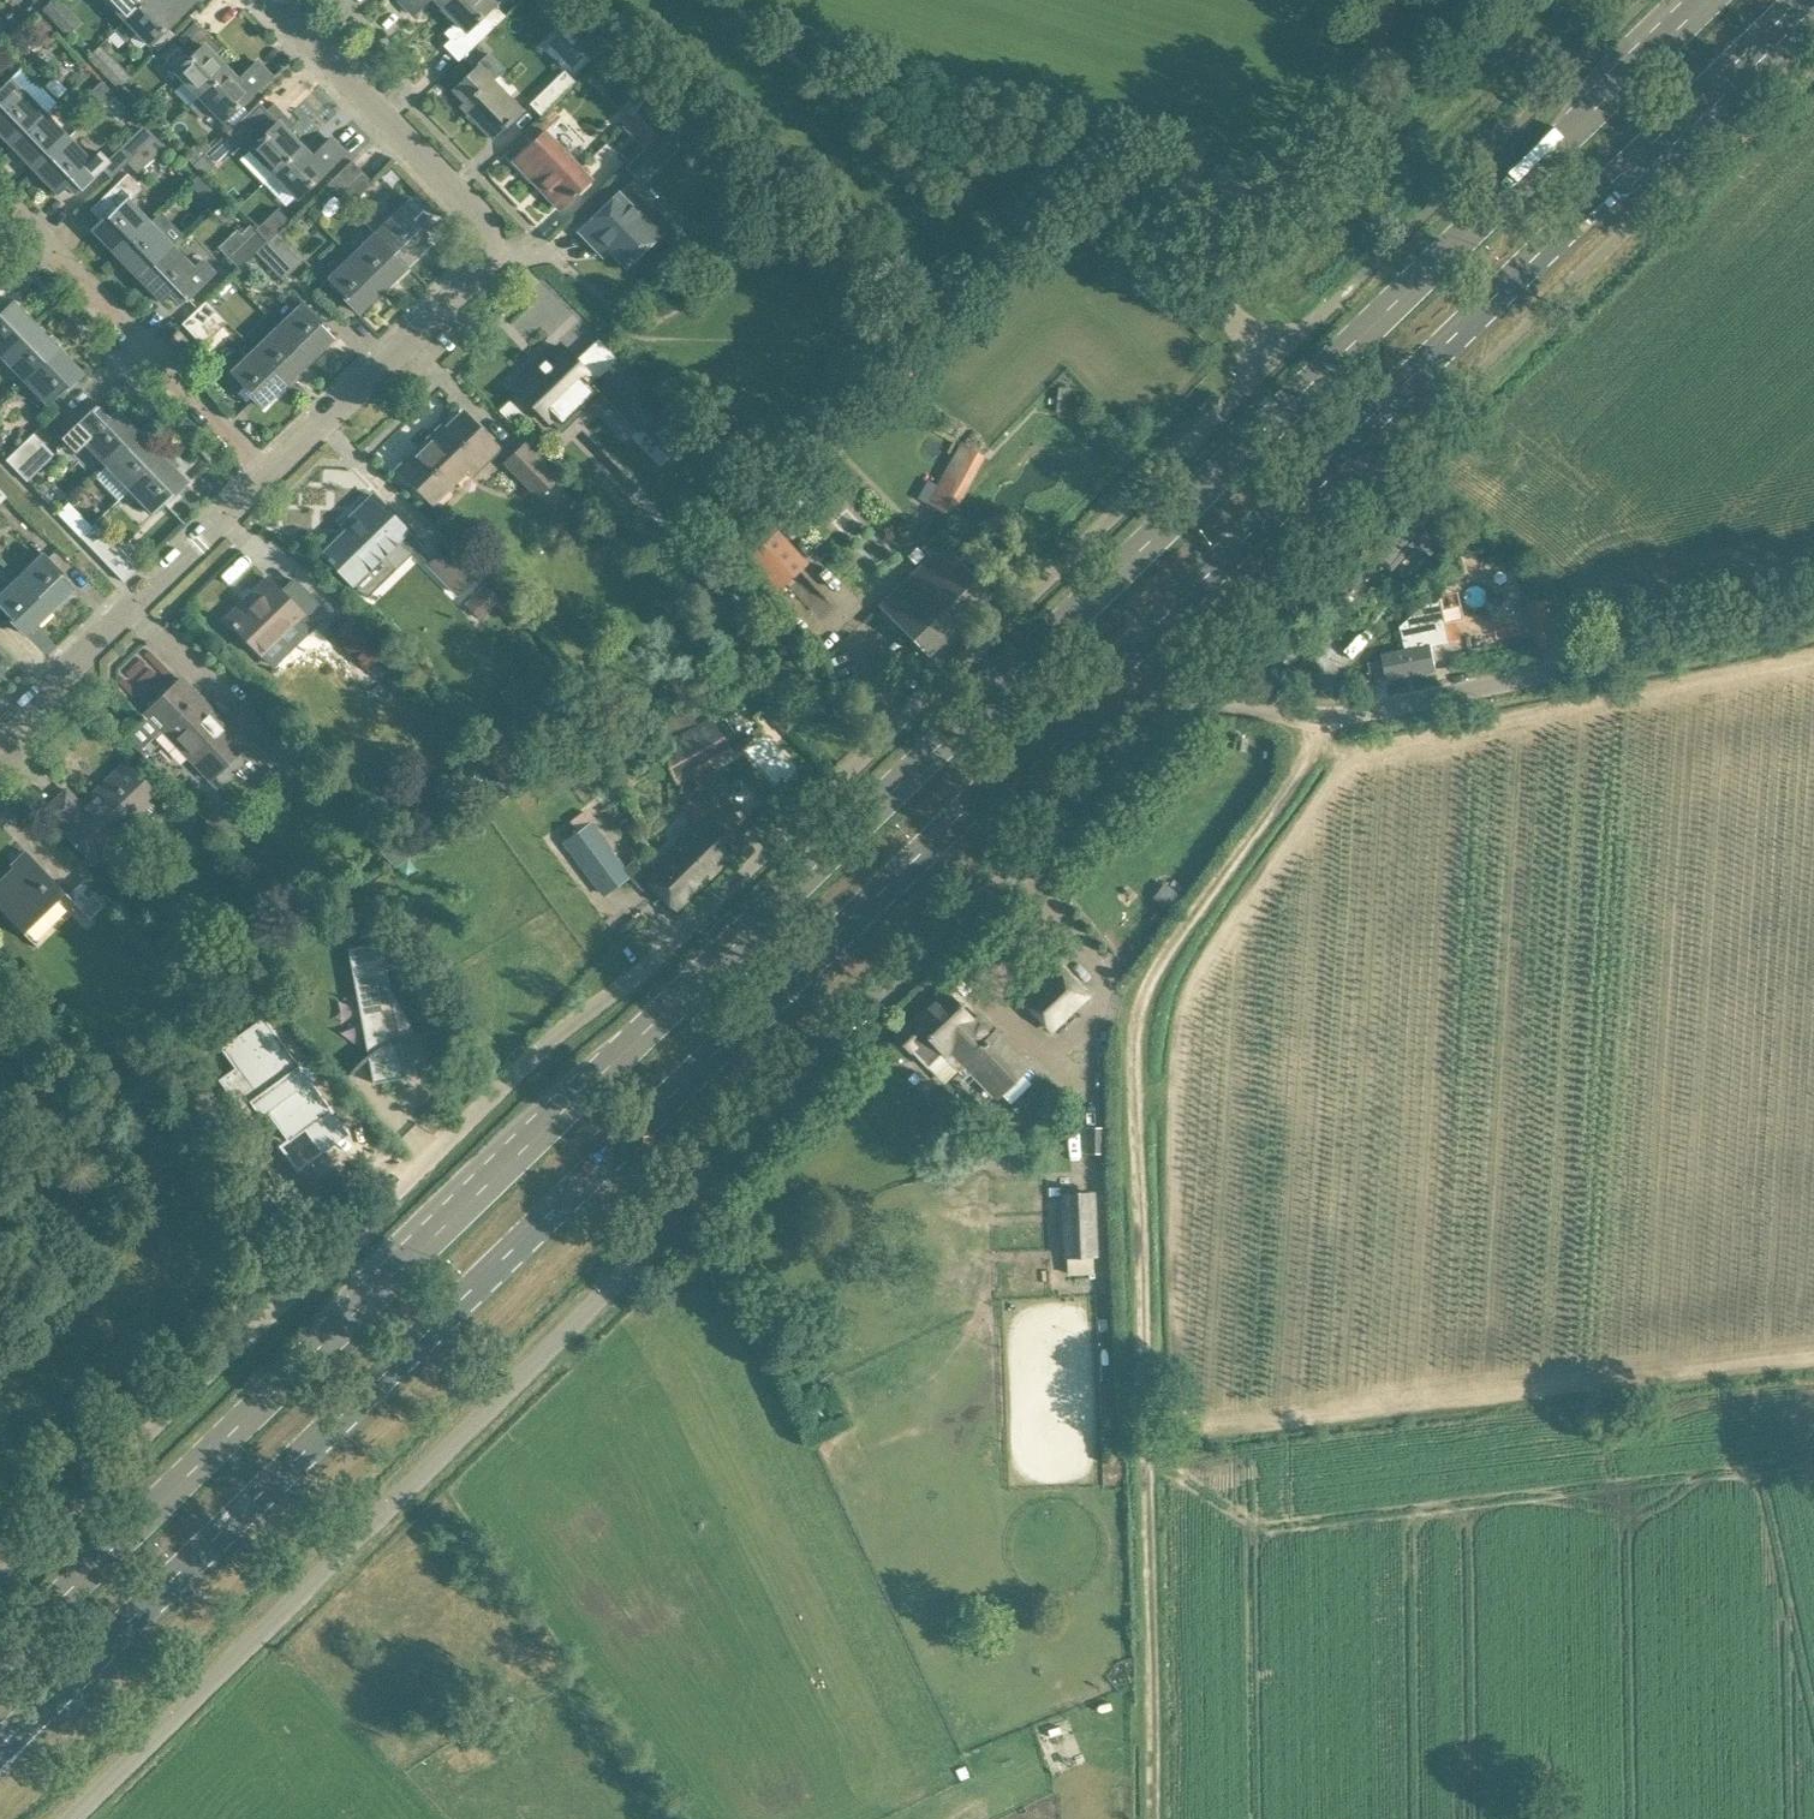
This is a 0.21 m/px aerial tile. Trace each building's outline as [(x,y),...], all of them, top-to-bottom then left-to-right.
[(42,7),(55,20),(70,6),(64,0),(50,0),(42,7)] [(127,19),(146,0),(110,0),(127,19)] [(138,30),(151,44),(195,0),(169,0),(165,4),(160,0),(146,0),(127,19),(116,30),(126,41),(138,30)] [(400,0),(413,14),(427,0),(401,0),(400,0)] [(455,34),(444,45),(459,61),(506,15),(492,0),(449,0),(442,6),(457,21),(447,30),(448,31),(450,29),(455,34)] [(48,46),(59,35),(48,25),(37,13),(26,23),(48,46)] [(220,47),(200,26),(166,59),(201,95),(227,69),(214,55),(223,46),(222,45),(220,47)] [(201,118),(212,107),(224,120),(270,75),(257,62),(238,80),(227,69),(201,95),(190,106),(201,118)] [(460,106),(492,140),(524,109),(480,63),(452,89),(464,102),(460,106)] [(12,146),(47,113),(58,103),(23,66),(0,88),(0,134),(12,146)] [(121,67),(110,77),(119,86),(130,76),(121,67)] [(566,67),(530,102),(542,115),(578,80),(566,67)] [(115,92),(102,79),(91,90),(103,104),(115,92)] [(645,147),(671,124),(649,102),(624,125),(645,147)] [(240,136),(275,172),(301,146),(288,132),(297,122),(296,121),(294,124),(274,103),(240,136)] [(70,136),(47,113),(12,146),(8,150),(19,161),(22,158),(34,170),(55,150),(70,136)] [(87,154),(70,136),(55,150),(34,170),(58,194),(67,186),(69,188),(76,194),(102,169),(111,177),(156,134),(146,124),(108,160),(95,147),(87,154)] [(686,139),(671,124),(645,147),(625,167),(640,182),(686,139)] [(591,178),(545,131),(513,161),(535,184),(538,182),(561,207),(591,178)] [(138,173),(167,145),(156,134),(111,177),(111,178),(127,162),(138,173)] [(301,146),(275,172),(298,196),(344,152),(331,139),(312,157),(301,146)] [(220,140),(195,163),(203,171),(205,174),(230,150),(220,140)] [(338,193),(362,171),(352,160),(328,183),(338,193)] [(205,174),(203,171),(190,183),(202,195),(214,183),(205,174)] [(362,171),(338,193),(349,205),(373,182),(362,171)] [(151,221),(128,197),(139,185),(128,173),(90,209),(100,220),(99,220),(101,222),(93,230),(115,254),(151,221)] [(628,184),(580,231),(581,231),(588,224),(627,265),(660,234),(644,218),(652,211),(628,184)] [(257,228),(258,230),(269,240),(279,231),(290,220),(278,208),(257,228)] [(432,243),(399,209),(376,231),(409,266),(432,243)] [(151,221),(115,254),(112,257),(123,269),(126,265),(138,278),(174,244),(151,221)] [(240,267),(258,251),(269,240),(258,230),(230,257),(240,267)] [(279,231),(269,240),(296,268),(306,259),(279,231)] [(395,279),(409,266),(376,231),(351,255),(384,290),(388,293),(399,283),(395,279)] [(269,240),(258,251),(285,279),(296,268),(269,240)] [(180,304),(214,271),(201,258),(194,265),(174,244),(138,278),(162,302),(171,294),(180,304)] [(384,290),(351,255),(327,278),(360,313),(384,290)] [(2,357),(36,323),(13,300),(4,308),(3,306),(1,308),(3,310),(0,312),(0,355),(2,357)] [(193,334),(216,311),(206,301),(182,323),(193,334)] [(302,303),(278,326),(312,360),(335,337),(302,303)] [(216,311),(193,334),(203,345),(227,322),(216,311)] [(2,357),(25,381),(60,348),(63,344),(52,333),(49,337),(36,323),(2,357)] [(278,326),(254,349),(287,384),(290,387),(301,376),(298,373),(312,360),(278,326)] [(540,368),(519,388),(520,388),(548,418),(548,419),(549,420),(550,420),(560,431),(602,391),(622,412),(647,388),(619,360),(595,382),(575,361),(562,347),(548,361),(545,358),(537,366),(540,368)] [(48,405),(69,384),(82,372),(60,348),(25,381),(48,405)] [(254,349),(230,372),(263,407),(287,384),(254,349)] [(510,400),(499,410),(513,424),(523,414),(510,400)] [(87,446),(107,467),(141,433),(118,408),(108,417),(97,405),(63,438),(79,454),(87,446)] [(430,439),(400,468),(433,502),(493,443),(464,413),(447,430),(449,432),(436,444),(430,439)] [(35,431),(6,459),(18,472),(47,444),(35,431)] [(107,467),(129,490),(164,456),(168,453),(167,453),(157,442),(153,445),(141,433),(107,467)] [(526,443),(508,461),(539,493),(558,475),(526,443)] [(56,453),(47,444),(18,472),(27,481),(56,453)] [(983,455),(962,444),(930,505),(951,516),(983,455)] [(164,456),(129,490),(153,514),(167,499),(169,502),(180,491),(178,489),(187,480),(179,472),(184,467),(170,452),(169,451),(167,453),(168,453),(164,456)] [(811,473),(798,485),(814,502),(827,490),(811,473)] [(324,553),(328,557),(354,584),(408,532),(372,495),(358,510),(363,515),(324,553)] [(69,502),(58,513),(70,525),(81,515),(69,502)] [(1378,559),(1393,572),(1415,546),(1429,559),(1442,544),(1413,519),(1378,559)] [(96,523),(81,537),(124,581),(138,567),(96,523)] [(749,557),(778,589),(807,563),(777,531),(749,557)] [(992,594),(935,536),(922,549),(930,556),(879,606),(928,656),(992,594)] [(1220,593),(1264,547),(1254,538),(1211,584),(1220,593)] [(481,570),(452,541),(430,563),(458,592),(481,570)] [(19,576),(52,611),(75,588),(42,553),(19,576)] [(52,611),(19,576),(0,594),(0,607),(27,635),(52,611)] [(322,609),(294,580),(282,592),(268,578),(227,619),(261,653),(303,613),(310,620),(322,609)] [(468,601),(485,619),(508,596),(490,579),(468,601)] [(1383,654),(1389,680),(1437,670),(1432,645),(1449,641),(1439,593),(1401,627),(1406,649),(1383,654)] [(352,617),(333,636),(366,670),(385,652),(352,617)] [(149,695),(171,675),(146,648),(124,669),(149,695)] [(304,765),(245,704),(225,723),(182,679),(140,719),(143,722),(146,718),(145,716),(151,710),(166,725),(162,728),(163,729),(210,778),(251,739),(289,779),(304,765)] [(668,767),(677,783),(733,752),(713,721),(665,748),(668,767)] [(1236,735),(1234,747),(1245,749),(1248,738),(1236,735)] [(66,790),(46,810),(94,861),(160,798),(126,763),(125,764),(130,769),(103,794),(98,789),(81,805),(66,790)] [(688,874),(700,886),(746,841),(715,807),(715,808),(701,793),(684,809),(698,824),(669,852),(674,857),(677,854),(682,859),(683,857),(689,863),(687,865),(692,870),(688,874)] [(567,842),(606,894),(630,877),(642,890),(650,882),(644,876),(645,875),(635,863),(623,872),(592,823),(567,842)] [(23,933),(66,892),(27,852),(16,862),(13,859),(10,862),(18,871),(0,888),(0,909),(23,933)] [(675,909),(700,886),(688,874),(692,870),(687,865),(689,863),(683,857),(682,859),(677,854),(674,857),(669,852),(645,875),(644,876),(650,882),(675,909)] [(106,871),(96,882),(112,899),(123,888),(106,871)] [(91,918),(112,899),(96,882),(89,875),(68,895),(91,918)] [(1154,897),(1170,908),(1180,894),(1164,883),(1154,897)] [(381,942),(348,948),(349,950),(354,949),(357,963),(356,963),(361,993),(362,993),(370,1036),(365,1037),(368,1054),(369,1057),(383,1047),(400,1040),(416,1036),(415,1033),(390,987),(381,942)] [(1038,983),(1023,998),(1035,1010),(1052,1026),(1084,993),(1063,973),(1046,991),(1038,983)] [(897,1036),(910,1050),(911,1049),(927,1066),(949,1045),(997,1095),(1028,1065),(995,1030),(988,1037),(973,1022),(974,1021),(945,990),(897,1036)] [(301,1061),(255,1075),(286,1172),(332,1157),(301,1061)] [(403,1061),(372,1079),(373,1082),(406,1076),(403,1061)] [(1102,1151),(1103,1126),(1089,1126),(1088,1151),(1102,1151)] [(1058,1193),(1062,1257),(1099,1255),(1096,1191),(1058,1193)]
